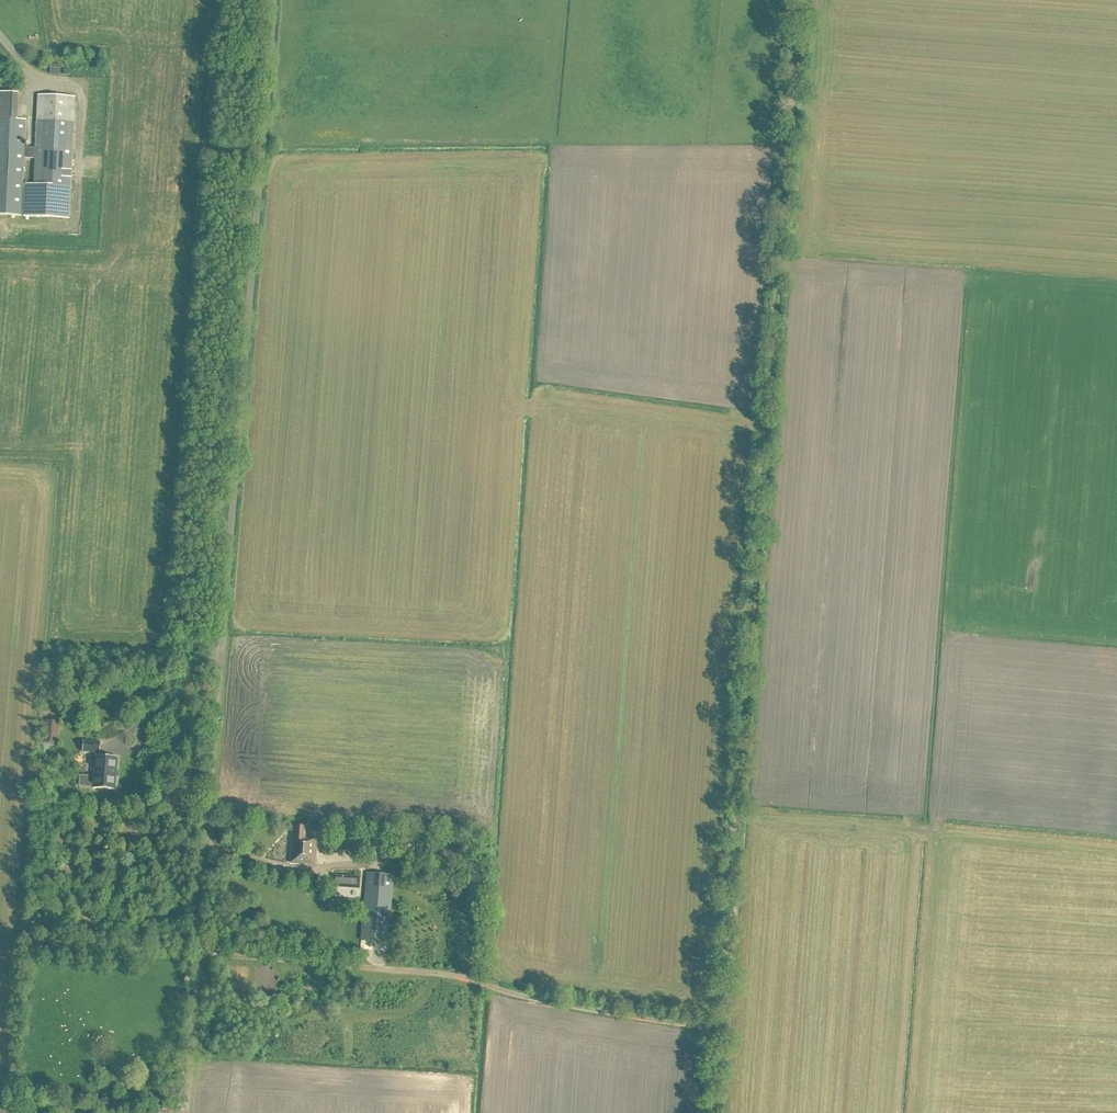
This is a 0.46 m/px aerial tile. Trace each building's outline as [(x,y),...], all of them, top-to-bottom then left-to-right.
[(61,64),(50,64),(49,73),(60,74),(61,64)] [(16,93),(0,92),(0,215),(69,219),(74,123),(75,97),(38,95),(36,148),(25,148),(26,120),(15,120),(16,93)] [(57,744),(60,722),(46,721),(44,743),(57,744)] [(100,753),(101,742),(83,740),(82,751),(96,753),(93,777),(80,776),(79,785),(92,786),(92,788),(114,790),(117,757),(99,755),(99,753),(100,753)] [(290,863),(315,865),(316,840),(305,839),(306,827),(292,826),(290,863)] [(362,843),(361,856),(375,856),(376,844),(362,843)] [(387,952),(393,875),(367,873),(360,949),(387,952)] [(359,889),(360,878),(351,877),(350,888),(359,889)]
